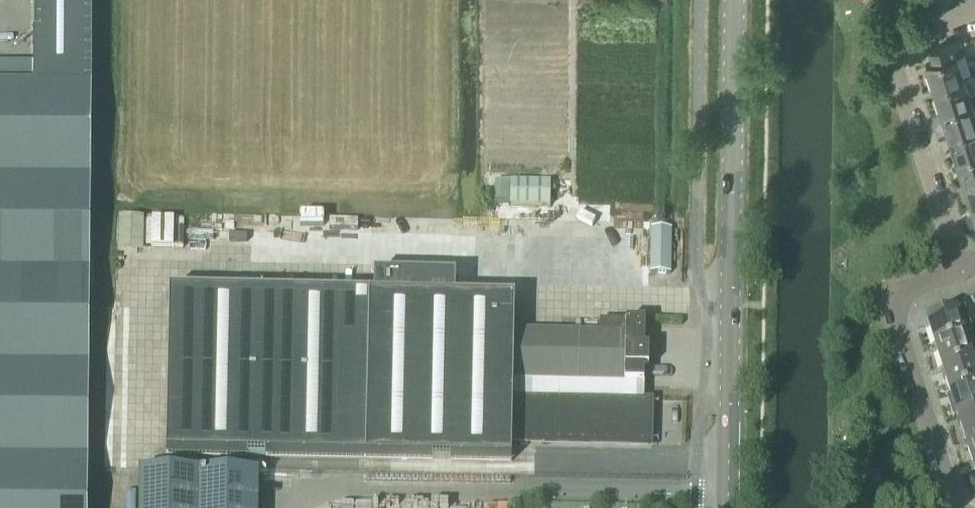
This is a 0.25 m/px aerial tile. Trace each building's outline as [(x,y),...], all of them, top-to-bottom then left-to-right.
[(93,0),(34,0),(33,86),(0,86),(0,507),(88,507),(90,276),(92,87),(93,0)] [(934,63),(926,66),(934,90),(964,81),(957,58),(963,56),(960,43),(931,53),(934,63)] [(941,114),(971,104),(964,81),(934,90),(941,114)] [(974,129),(974,117),(971,104),(941,114),(949,138),(974,129)] [(974,155),(974,129),(949,138),(956,162),(974,155)] [(956,162),(963,185),(974,181),(974,155),(956,162)] [(963,185),(971,209),(974,207),(974,181),(963,185)] [(654,249),(653,274),(670,275),(671,231),(654,230),(654,249)] [(170,292),(166,455),(366,459),(487,462),(511,462),(512,440),(513,382),(514,333),(515,300),(455,299),(456,283),(456,278),(374,277),(374,293),(374,297),(372,297),(302,295),(170,292)] [(957,311),(926,321),(934,347),(965,337),(965,335),(972,332),(964,309),(957,311)] [(514,333),(513,382),(644,384),(645,323),(599,322),(599,334),(514,333)] [(965,337),(934,347),(942,370),(973,360),(965,337)] [(942,370),(949,394),(974,385),(974,367),(973,360),(942,370)] [(513,407),(512,440),(541,441),(541,443),(648,446),(648,445),(649,401),(644,400),(644,384),(513,382),(513,397),(513,407)] [(949,403),(951,410),(953,417),(957,416),(957,418),(974,412),(974,385),(949,394),(950,396),(952,402),(949,403)] [(957,418),(965,441),(974,438),(974,412),(957,418)] [(965,441),(972,465),(974,464),(974,438),(965,441)] [(140,473),(140,507),(258,507),(259,475),(140,473)]
